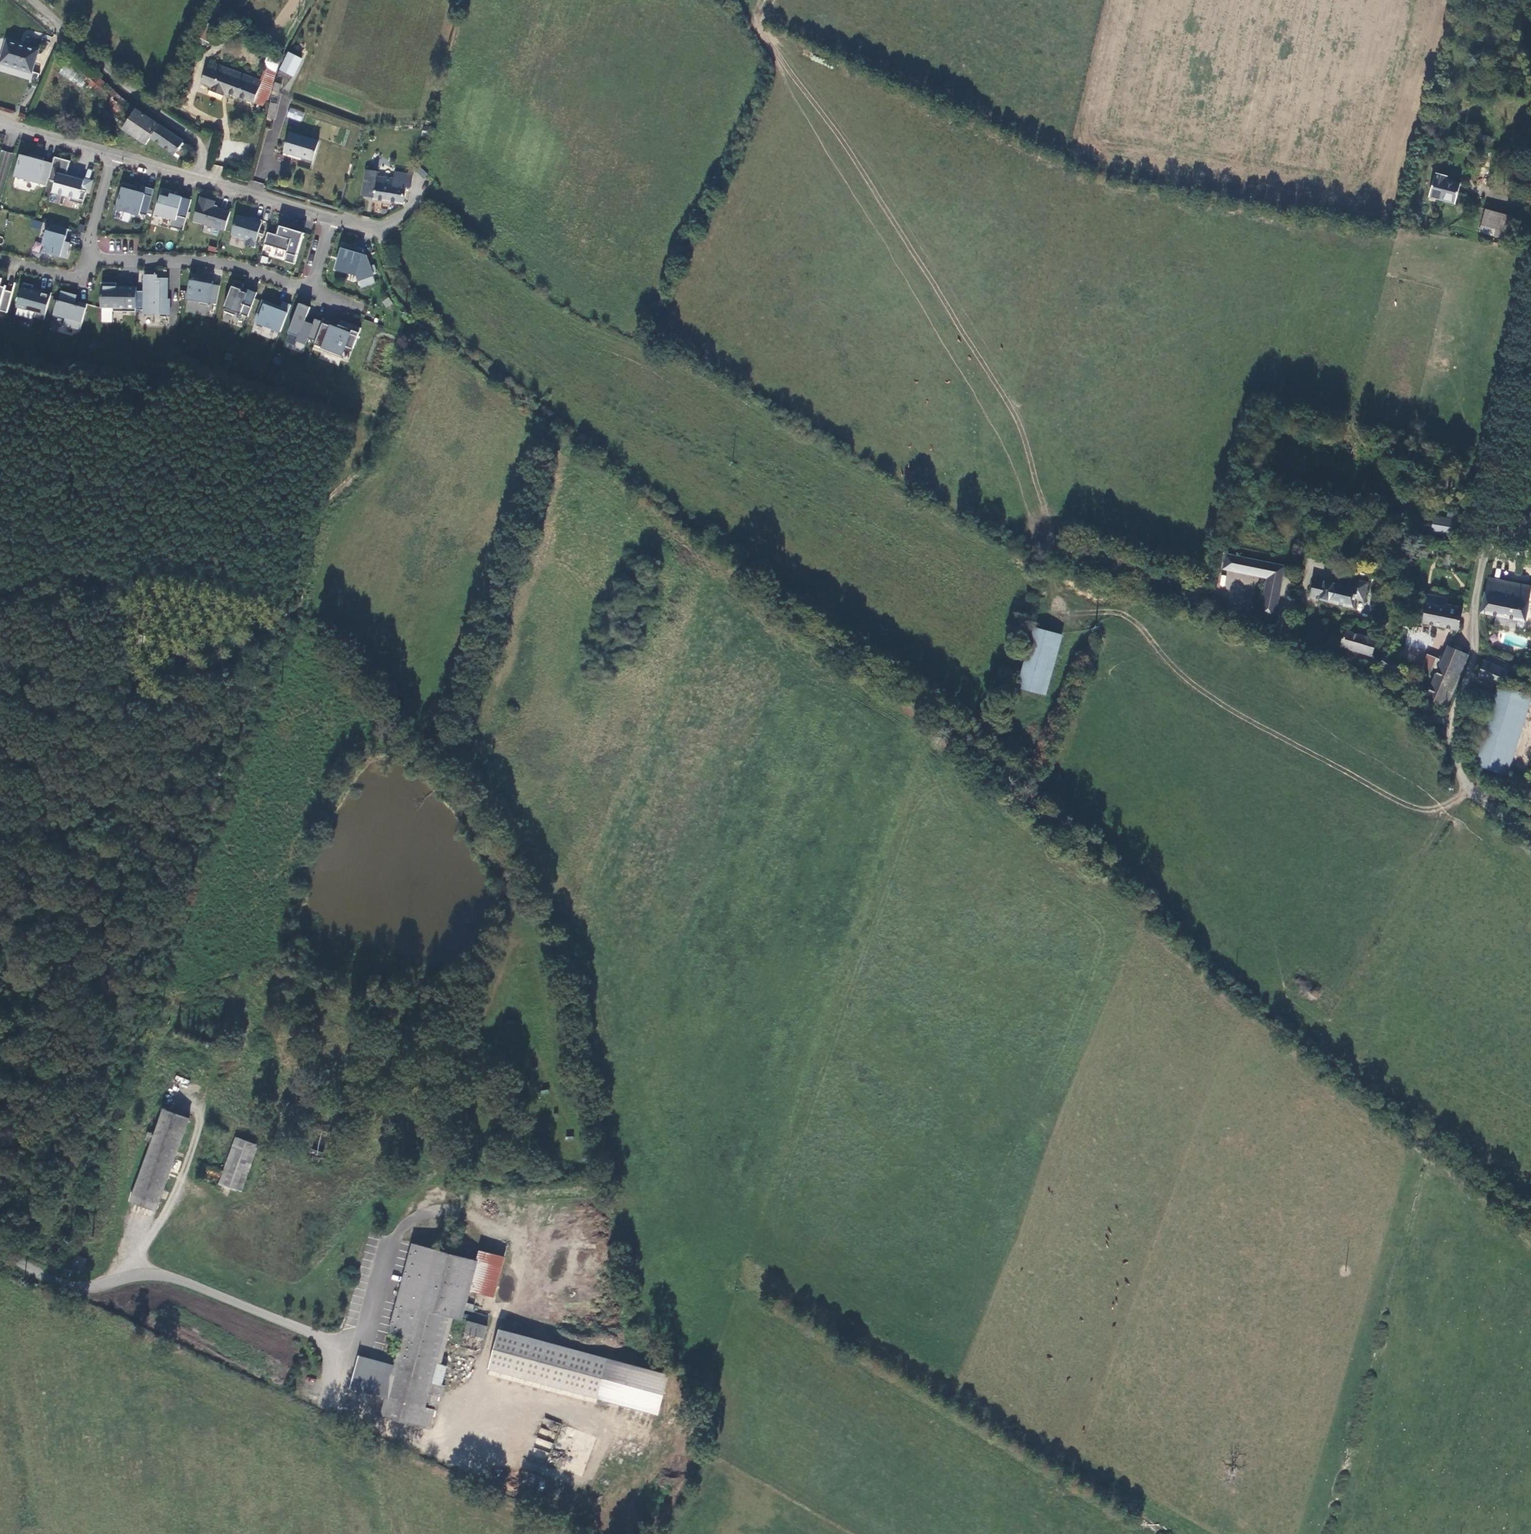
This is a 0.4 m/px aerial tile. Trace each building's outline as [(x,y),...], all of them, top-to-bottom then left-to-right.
[(6,40),(0,59),(0,63),(31,73),(38,51),(6,40)] [(301,61),(290,56),(282,70),(294,76),(301,61)] [(254,104),(262,82),(211,63),(203,85),(212,88),(210,92),(224,97),(226,94),(254,104)] [(262,82),(254,104),(265,108),(278,74),(267,70),(262,82)] [(85,80),(105,100),(111,89),(92,71),(85,80)] [(187,75),(181,72),(178,81),(184,83),(187,75)] [(180,87),(172,84),(167,100),(174,102),(180,87)] [(125,128),(136,111),(111,89),(105,100),(100,112),(125,128)] [(277,107),(270,105),(268,119),(274,120),(277,107)] [(301,122),(305,112),(290,106),(286,116),(301,122)] [(151,138),(183,160),(190,149),(182,143),(183,141),(137,110),(136,111),(125,128),(124,130),(147,145),(151,138)] [(290,138),(285,155),(312,163),(317,146),(290,138)] [(186,162),(193,165),(195,158),(188,155),(186,162)] [(34,160),(21,156),(15,179),(46,187),(48,181),(52,165),(43,162),(44,160),(34,158),(34,160)] [(66,178),(70,162),(54,158),(52,165),(48,181),(55,183),(53,193),(70,198),(69,202),(83,206),(86,193),(89,193),(91,184),(72,179),(71,180),(66,178)] [(413,175),(395,173),(395,179),(377,177),(378,173),(366,171),(363,197),(374,199),(374,200),(405,204),(407,188),(412,189),(413,175)] [(1448,178),(1449,175),(1440,172),(1439,175),(1436,174),(1430,195),(1456,203),(1462,182),(1448,178)] [(92,181),(67,174),(66,178),(71,180),(72,179),(91,184),(92,181)] [(153,190),(140,187),(138,194),(135,193),(137,188),(121,184),(118,194),(120,194),(116,207),(122,208),(122,211),(131,214),(131,215),(138,217),(139,214),(146,216),(153,190)] [(175,192),(162,189),(155,215),(170,219),(168,227),(182,231),(191,200),(181,198),(180,201),(173,200),(175,192)] [(224,232),(230,213),(213,208),(215,202),(200,198),(193,222),(224,232)] [(122,208),(116,207),(101,220),(122,211),(122,208)] [(1487,210),(1482,226),(1497,230),(1495,236),(1509,240),(1515,218),(1487,210)] [(254,249),(262,222),(254,219),(253,222),(237,217),(231,236),(246,241),(244,246),(254,249)] [(40,229),(41,221),(31,220),(30,227),(40,229)] [(294,263),(303,232),(278,225),(275,234),(267,232),(261,254),(294,263)] [(65,244),(69,231),(51,226),(49,234),(46,233),(43,245),(45,245),(43,253),(66,260),(70,246),(65,244)] [(101,251),(108,250),(107,238),(100,239),(101,251)] [(364,253),(343,247),(336,271),(356,277),(358,283),(373,277),(366,258),(363,256),(364,253)] [(156,276),(144,276),(143,293),(136,293),(136,311),(143,312),(143,316),(169,317),(169,301),(166,301),(167,280),(156,280),(156,276)] [(13,294),(5,292),(6,289),(0,288),(2,282),(0,281),(0,312),(7,314),(13,294)] [(216,305),(219,287),(211,285),(212,282),(203,281),(202,283),(198,282),(190,282),(186,301),(198,303),(198,305),(207,307),(208,303),(216,305)] [(243,285),(233,282),(225,304),(226,305),(224,312),(235,316),(236,313),(247,317),(256,293),(248,290),(246,293),(241,291),(243,285)] [(44,322),(52,295),(41,292),(40,294),(32,292),(33,287),(23,284),(16,309),(36,314),(34,319),(44,322)] [(136,293),(136,289),(116,288),(113,288),(113,284),(101,284),(100,309),(113,309),(113,313),(136,314),(136,311),(136,293)] [(80,332),(87,305),(79,303),(78,306),(74,305),(77,297),(62,293),(59,303),(58,303),(55,315),(66,318),(64,327),(73,330),(80,332)] [(291,306),(282,303),(280,308),(263,301),(255,323),(280,333),(291,306)] [(323,323),(315,320),(313,326),(305,323),(311,308),(300,304),(289,334),(299,338),(297,342),(306,345),(308,339),(316,342),(323,323)] [(345,328),(324,320),(323,323),(316,342),(314,348),(341,359),(346,347),(353,350),(361,329),(347,324),(345,328)] [(353,350),(346,347),(341,359),(314,348),(313,350),(348,364),(353,350)] [(1458,519),(1433,515),(1430,532),(1456,536),(1458,519)] [(1284,574),(1269,571),(1260,616),(1274,619),(1284,574)] [(1350,580),(1348,587),(1318,580),(1314,598),(1353,607),(1354,601),(1364,603),(1368,584),(1350,580)] [(1530,606),(1530,590),(1488,581),(1482,612),(1528,621),(1530,606)] [(1459,630),(1464,606),(1447,603),(1448,598),(1429,594),(1423,623),(1459,630)] [(1063,635),(1034,627),(1016,687),(1045,696),(1063,635)] [(1431,647),(1443,650),(1447,629),(1436,627),(1431,647)] [(1338,631),(1334,646),(1342,650),(1364,657),(1369,639),(1340,630),(1338,631)] [(1447,647),(1424,701),(1443,709),(1466,654),(1447,647)] [(1432,676),(1439,659),(1428,654),(1420,671),(1432,676)] [(1509,663),(1487,654),(1477,677),(1501,687),(1507,672),(1505,671),(1509,663)] [(1394,668),(1379,657),(1376,655),(1370,666),(1388,678),(1394,668)] [(1473,766),(1508,777),(1530,706),(1530,697),(1498,687),(1473,766)] [(154,1211),(190,1118),(164,1108),(155,1133),(147,1130),(144,1139),(151,1141),(128,1201),(154,1211)] [(241,1192),(258,1144),(237,1136),(219,1184),(241,1192)] [(312,1160),(304,1158),(302,1164),(310,1166),(312,1160)] [(477,1264),(413,1247),(394,1313),(403,1316),(394,1345),(363,1336),(353,1370),(382,1379),(377,1396),(424,1411),(429,1396),(441,1399),(445,1388),(441,1387),(447,1367),(437,1364),(450,1319),(462,1322),(469,1294),(493,1301),(503,1261),(479,1254),(477,1264)] [(87,1259),(75,1254),(70,1266),(83,1271),(87,1259)] [(74,1269),(68,1267),(65,1273),(71,1276),(74,1269)] [(470,1312),(469,1321),(486,1324),(488,1316),(470,1312)] [(489,1330),(470,1325),(466,1338),(485,1344),(489,1330)] [(496,1332),(486,1376),(659,1415),(669,1372),(496,1332)] [(537,1438),(536,1443),(550,1448),(552,1443),(537,1438)] [(534,1455),(545,1457),(546,1451),(535,1449),(534,1455)] [(536,1482),(527,1478),(523,1487),(532,1491),(536,1482)]
